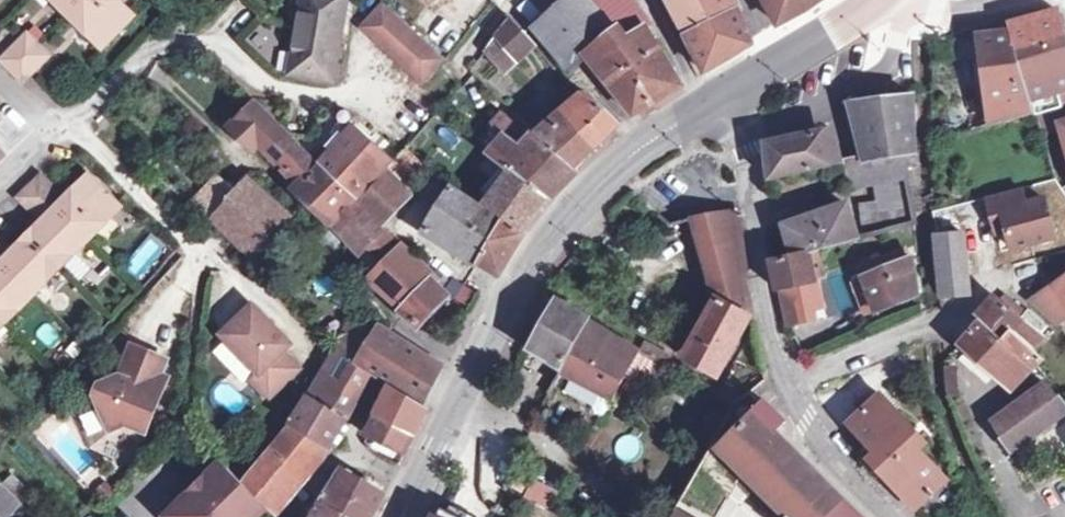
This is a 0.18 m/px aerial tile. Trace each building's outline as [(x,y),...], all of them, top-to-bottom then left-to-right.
[(73,10),(83,0),(62,0),(73,10)] [(73,10),(85,23),(83,25),(104,46),(134,16),(118,0),(83,0),(73,10)] [(301,2),(290,73),(332,80),(346,0),(304,0),(304,3),(301,2)] [(558,5),(534,25),(572,71),(589,57),(635,116),(657,103),(655,100),(681,81),(647,29),(627,44),(593,0),(564,0),(558,5)] [(627,44),(647,29),(651,26),(631,0),(593,0),(627,44)] [(711,24),(697,0),(666,0),(686,36),(711,24)] [(711,24),(739,9),(735,0),(697,0),(711,24)] [(819,0),(766,0),(778,24),(808,8),(819,0)] [(386,4),(364,27),(421,80),(443,57),(386,4)] [(711,24),(686,36),(707,73),(753,45),(739,9),(711,24)] [(1064,89),(1064,33),(1059,11),(1008,22),(1011,30),(1037,111),(1037,114),(1064,107),(1064,92),(1064,89)] [(513,18),(499,35),(520,59),(535,45),(525,33),(513,18)] [(104,46),(83,25),(79,29),(100,50),(104,46)] [(1037,111),(1011,30),(980,34),(982,53),(991,124),(1037,111)] [(0,58),(0,60),(23,82),(49,55),(25,33),(0,58)] [(975,53),(982,53),(980,34),(973,35),(975,53)] [(520,59),(499,35),(486,52),(504,73),(520,59)] [(868,158),(904,152),(916,150),(914,95),(852,101),(867,155),(868,158)] [(579,98),(562,113),(599,147),(622,125),(596,99),(587,107),(579,98)] [(261,142),(299,186),(296,190),(329,221),(352,196),(321,167),(259,106),(257,104),(234,128),(256,148),(261,142)] [(1037,114),(1043,135),(1062,130),(1060,124),(1064,122),(1064,107),(1037,114)] [(599,147),(562,113),(540,133),(579,167),(599,147)] [(514,171),(550,197),(579,167),(540,133),(523,118),(506,137),(506,136),(490,154),(514,171)] [(352,196),(358,200),(392,163),(355,130),(321,167),(352,196)] [(827,145),(824,135),(823,132),(767,144),(771,179),(841,163),(841,161),(836,142),(833,143),(827,145)] [(827,145),(833,143),(831,133),(824,135),(827,145)] [(406,149),(387,171),(407,190),(426,169),(406,149)] [(908,174),(904,152),(868,158),(850,161),(855,183),(875,180),(908,174)] [(479,169),(502,186),(514,171),(490,154),(479,169)] [(115,200),(85,170),(66,188),(70,192),(66,197),(62,193),(42,174),(30,186),(18,198),(31,211),(37,204),(44,211),(40,215),(38,213),(35,215),(21,229),(7,244),(9,246),(4,251),(0,246),(0,316),(15,301),(19,305),(43,281),(38,277),(54,262),(69,246),(73,250),(98,225),(94,221),(115,200)] [(407,190),(387,171),(359,202),(383,224),(411,194),(407,190)] [(514,171),(502,186),(491,201),(526,227),(550,197),(514,171)] [(918,223),(908,174),(875,180),(884,232),(918,223)] [(250,179),(232,200),(215,219),(251,256),(272,239),(269,236),(286,213),(250,179)] [(215,219),(232,200),(215,185),(199,203),(215,219)] [(1022,185),(987,194),(992,213),(1003,211),(1007,228),(1012,246),(1055,234),(1045,196),(1025,201),(1022,185)] [(70,192),(66,188),(62,193),(66,197),(70,192)] [(425,231),(479,263),(504,220),(453,188),(425,231)] [(402,247),(359,202),(358,200),(352,196),(329,221),(360,253),(368,246),(385,264),(373,276),(403,303),(430,277),(414,262),(408,257),(412,253),(404,246),(402,247)] [(119,204),(115,200),(94,221),(98,225),(119,204)] [(785,224),(795,256),(810,252),(821,249),(856,239),(846,203),(785,224)] [(37,204),(31,211),(35,215),(38,213),(40,215),(44,211),(37,204)] [(741,211),(693,217),(717,299),(685,357),(719,376),(750,317),(755,320),(747,278),(748,266),(741,211)] [(1003,211),(992,213),(996,230),(1007,228),(1003,211)] [(504,220),(479,263),(501,276),(525,234),(504,220)] [(151,231),(123,264),(142,281),(171,248),(151,231)] [(959,231),(933,234),(935,248),(937,262),(940,298),(965,295),(959,234),(959,231)] [(1,240),(0,241),(0,246),(4,251),(9,246),(7,244),(6,245),(1,240)] [(54,262),(58,266),(73,250),(69,246),(54,262)] [(821,249),(810,252),(795,256),(772,262),(778,289),(782,288),(806,283),(816,281),(819,280),(827,279),(821,251),(821,249)] [(905,249),(873,263),(876,272),(864,277),(877,312),(919,295),(912,258),(909,259),(905,249)] [(408,257),(414,262),(417,258),(412,253),(408,257)] [(417,258),(414,262),(430,277),(434,273),(417,258)] [(38,277),(43,281),(58,266),(54,262),(38,277)] [(861,268),(864,277),(876,272),(873,263),(861,268)] [(838,310),(858,305),(848,271),(829,276),(838,310)] [(430,277),(403,303),(397,309),(416,326),(447,293),(430,277)] [(864,277),(853,281),(867,316),(877,312),(864,277)] [(1028,303),(1055,325),(1064,318),(1064,278),(1028,303)] [(816,281),(806,283),(810,308),(823,305),(819,280),(816,281)] [(810,308),(806,283),(782,288),(789,323),(812,319),(810,308)] [(19,305),(15,301),(0,316),(0,317),(3,320),(19,305)] [(564,368),(590,319),(558,301),(532,348),(564,368)] [(1010,332),(1028,347),(1045,327),(1027,312),(1019,321),(997,302),(980,321),(1003,340),(1010,332)] [(253,304),(222,334),(259,373),(252,380),(269,397),(299,368),(283,351),(291,344),(253,304)] [(590,319),(564,368),(562,370),(612,395),(639,349),(590,319)] [(352,320),(336,349),(355,363),(374,333),(352,320)] [(1003,340),(980,321),(963,342),(1003,377),(1018,361),(1030,372),(1037,365),(1043,358),(1028,347),(1010,332),(1003,340)] [(374,333),(355,363),(382,381),(391,387),(422,406),(442,365),(379,325),(374,333)] [(155,390),(161,393),(168,376),(161,374),(167,358),(131,344),(119,375),(106,380),(98,401),(110,431),(126,424),(145,432),(154,411),(148,409),(155,390)] [(367,408),(382,381),(355,363),(336,349),(307,396),(345,418),(353,421),(359,423),(367,408)] [(957,365),(943,366),(946,398),(960,397),(957,365)] [(1064,417),(1064,411),(1047,385),(994,424),(1012,455),(1064,417)] [(422,406),(391,387),(378,414),(414,432),(426,408),(422,406)] [(155,390),(148,409),(154,411),(161,393),(155,390)] [(848,424),(875,454),(889,469),(883,475),(915,509),(947,479),(920,450),(905,435),(912,428),(881,394),(848,424)] [(345,418),(307,396),(290,424),(328,446),(345,418)] [(765,402),(718,448),(787,516),(861,516),(776,432),(785,422),(765,402)] [(368,434),(378,414),(372,411),(363,432),(368,434)] [(378,414),(368,434),(405,451),(414,432),(378,414)] [(274,511),(328,446),(290,424),(243,480),(274,511)] [(905,435),(920,450),(927,444),(912,428),(905,435)] [(869,459),(883,475),(889,469),(875,454),(869,459)] [(166,516),(167,516),(256,516),(267,506),(242,481),(222,461),(166,516)] [(362,480),(343,469),(322,502),(315,516),(347,516),(342,514),(362,480)] [(514,473),(508,489),(521,496),(529,480),(514,473)] [(4,485),(21,503),(30,494),(12,476),(3,484),(4,485)] [(347,516),(373,516),(384,493),(362,480),(342,514),(347,516)] [(529,480),(521,496),(548,510),(559,494),(529,480)] [(4,485),(0,489),(0,510),(7,516),(21,503),(4,485)]
